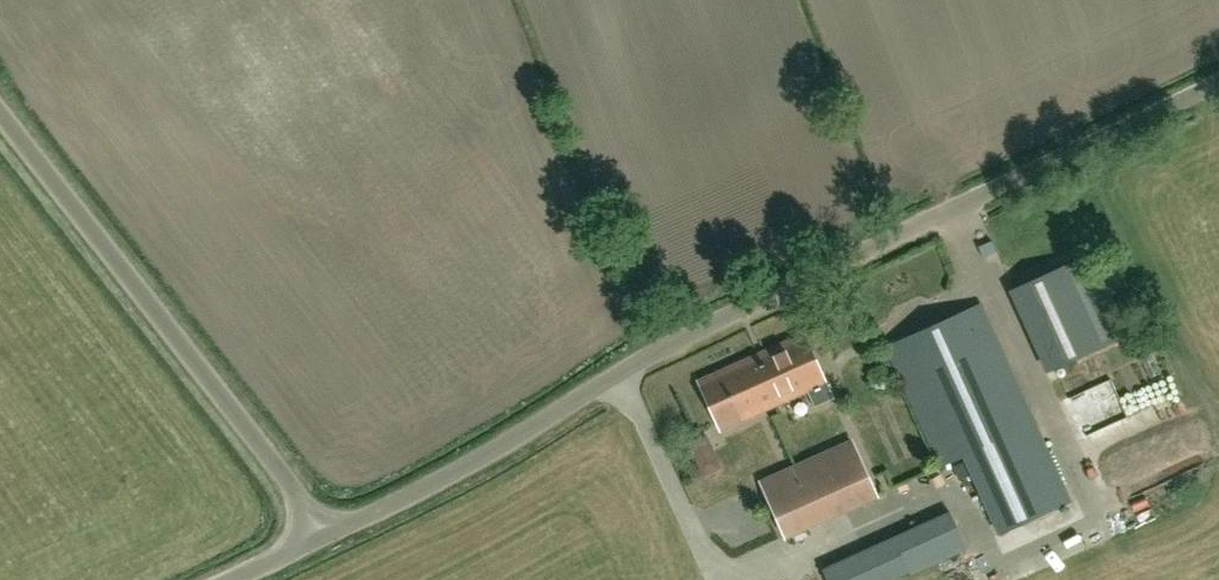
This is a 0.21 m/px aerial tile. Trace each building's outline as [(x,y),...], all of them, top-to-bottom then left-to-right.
[(1017,288),(1054,370),(1128,336),(1091,254),(1017,288)] [(1071,502),(982,304),(887,347),(941,467),(966,457),(1001,534),(1071,502)] [(752,374),(747,376),(762,410),(807,390),(814,407),(832,399),(803,335),(746,360),(752,374)] [(747,376),(752,374),(746,360),(699,381),(720,429),(762,410),(747,376)] [(1133,477),(1113,436),(1138,424),(1127,402),(1100,415),(1096,406),(1072,418),(1107,490),(1133,477)] [(694,441),(708,476),(724,470),(711,435),(694,441)] [(782,542),(877,500),(860,461),(850,440),(758,482),(782,542)] [(911,576),(967,551),(950,513),(830,567),(836,579),(902,579),(911,576)]
